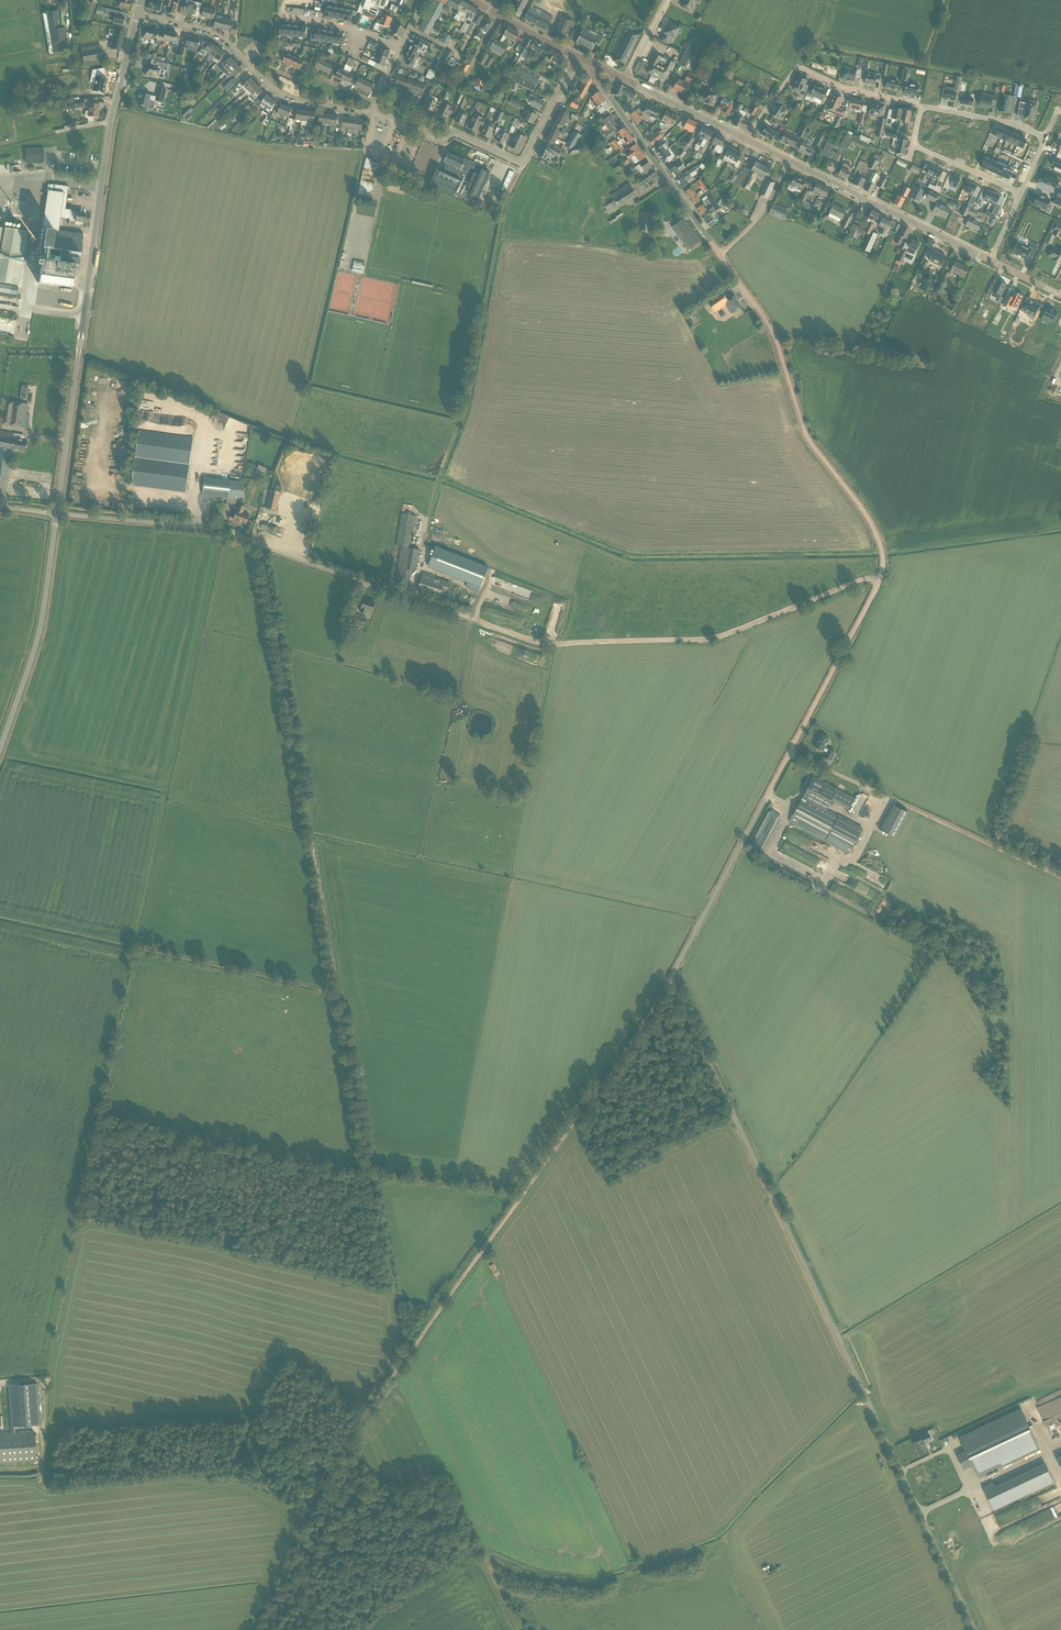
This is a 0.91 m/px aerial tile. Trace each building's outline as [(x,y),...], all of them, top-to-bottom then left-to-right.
[(118,7),(128,10),(131,1),(129,1),(130,0),(120,0),(118,7)] [(161,6),(162,2),(160,1),(161,0),(156,0),(155,0),(150,0),(148,8),(160,11),(161,6)] [(166,1),(165,6),(169,7),(167,13),(176,15),(178,5),(182,6),(183,0),(179,0),(178,2),(174,1),(174,0),(166,0),(166,1)] [(182,6),(180,13),(186,15),(186,13),(189,14),(193,1),(190,1),(189,4),(185,3),(186,0),(183,0),(182,6)] [(359,8),(358,10),(353,25),(358,27),(362,16),(366,17),(377,21),(377,19),(378,19),(382,9),(384,10),(385,6),(388,0),(362,0),(359,8)] [(434,3),(418,30),(428,36),(439,16),(441,17),(443,14),(441,13),(444,8),(448,0),(429,0),(434,3)] [(461,1),(458,0),(450,0),(447,5),(454,9),(458,11),(457,10),(459,7),(458,7),(461,1)] [(517,1),(511,13),(520,17),(529,0),(515,0),(517,1)] [(526,14),(523,19),(535,26),(540,16),(539,16),(542,12),(533,7),(536,0),(530,0),(526,9),(528,10),(526,14)] [(696,0),(685,0),(681,6),(691,11),(696,0)] [(193,1),(189,14),(192,15),(192,16),(198,18),(201,8),(202,4),(193,1)] [(456,15),(463,19),(470,6),(461,1),(458,7),(459,7),(457,10),(458,11),(456,15)] [(333,7),(326,6),(324,17),(331,18),(333,7)] [(470,6),(463,19),(467,21),(465,24),(464,23),(460,31),(465,34),(464,34),(465,34),(476,13),(478,10),(470,6)] [(339,9),(333,7),(331,18),(337,19),(339,9)] [(101,8),(100,12),(105,13),(105,15),(114,17),(112,24),(122,26),(123,20),(122,19),(122,17),(122,16),(117,15),(118,12),(101,8)] [(201,8),(198,18),(204,20),(205,18),(207,19),(210,10),(201,8)] [(318,12),(283,8),(283,14),(317,18),(318,12)] [(346,10),(339,9),(337,19),(344,21),(346,10)] [(377,19),(377,21),(376,23),(379,25),(388,28),(394,13),(385,9),(381,21),(378,19),(377,19)] [(210,10),(207,19),(211,20),(210,21),(208,28),(211,28),(213,23),(216,12),(210,10)] [(352,11),(346,10),(344,21),(350,22),(352,11)] [(57,11),(43,14),(49,54),(52,54),(52,53),(66,51),(64,41),(67,41),(65,28),(60,29),(57,11)] [(540,16),(535,26),(545,31),(553,18),(542,12),(539,16),(540,16)] [(476,13),(465,34),(469,37),(471,34),(470,34),(472,29),(473,30),(475,25),(478,26),(483,16),(478,13),(478,14),(476,13)] [(217,15),(214,24),(213,29),(216,30),(216,28),(219,29),(222,18),(223,17),(217,15)] [(222,18),(219,29),(222,30),(222,31),(225,32),(227,22),(228,19),(222,18)] [(491,22),(489,21),(488,21),(485,20),(482,25),(481,24),(478,29),(474,36),(479,38),(482,33),(486,35),(487,33),(489,28),(492,23),(491,23),(491,22)] [(227,22),(225,32),(227,33),(228,31),(231,32),(233,23),(227,22)] [(231,32),(230,34),(233,35),(233,37),(236,38),(238,27),(235,26),(236,24),(233,23),(231,32)] [(674,39),(679,29),(674,26),(675,25),(672,23),(671,25),(669,23),(664,34),(661,41),(667,44),(671,37),(674,39)] [(400,37),(404,29),(397,25),(393,33),(400,37)] [(554,29),(552,34),(567,43),(569,38),(572,30),(558,25),(556,30),(554,29)] [(495,39),(492,44),(490,48),(497,52),(500,54),(503,55),(507,46),(503,44),(507,37),(515,42),(519,34),(508,27),(500,42),(495,39)] [(584,28),(579,38),(576,43),(583,46),(586,41),(587,42),(589,39),(590,40),(593,32),(584,28)] [(108,35),(110,36),(111,36),(108,48),(119,51),(124,33),(109,29),(108,35)] [(147,32),(144,32),(142,39),(148,40),(148,39),(151,40),(154,29),(151,29),(151,30),(148,29),(147,32)] [(154,29),(151,40),(150,43),(154,44),(155,45),(157,45),(158,45),(159,43),(162,34),(159,33),(159,32),(156,32),(157,30),(154,29)] [(320,41),(322,30),(315,29),(315,32),(311,32),(310,39),(320,41)] [(326,42),(328,31),(322,30),(320,41),(326,42)] [(162,34),(159,43),(160,43),(161,41),(166,42),(166,41),(169,42),(172,32),(169,31),(169,32),(166,32),(165,35),(162,34)] [(335,33),(328,31),(326,42),(333,43),(335,33)] [(640,35),(632,31),(629,38),(626,36),(622,43),(624,44),(621,50),(619,50),(614,61),(624,66),(640,35)] [(172,32),(169,42),(168,46),(172,47),(172,44),(178,45),(180,38),(177,37),(177,34),(174,34),(175,32),(172,32)] [(586,41),(583,46),(592,50),(594,46),(598,48),(603,37),(593,32),(590,40),(589,39),(587,42),(586,41)] [(341,37),(341,34),(335,33),(333,43),(342,45),(345,38),(341,37)] [(188,36),(186,41),(185,45),(198,49),(200,40),(193,38),(193,37),(188,36)] [(687,47),(679,65),(690,70),(704,41),(692,36),(689,43),(687,47)] [(524,49),(521,55),(526,58),(529,52),(534,43),(526,38),(521,48),(524,49)] [(412,44),(408,51),(418,56),(420,52),(421,53),(422,52),(423,52),(424,51),(426,51),(428,47),(417,41),(420,43),(418,47),(412,44)] [(534,43),(529,52),(533,54),(534,52),(541,56),(545,48),(534,42),(534,43)] [(203,47),(200,51),(199,53),(203,55),(206,55),(207,53),(209,54),(215,46),(210,43),(206,49),(203,47)] [(100,45),(82,48),(81,48),(84,67),(103,64),(100,45)] [(215,46),(209,54),(210,55),(208,57),(213,61),(220,50),(215,46)] [(378,48),(375,54),(386,60),(390,53),(382,49),(382,50),(378,48)] [(220,50),(213,61),(217,64),(219,61),(220,61),(225,53),(220,50)] [(406,64),(417,69),(419,65),(418,64),(418,63),(418,62),(418,61),(418,60),(417,60),(416,59),(418,56),(408,51),(405,58),(411,61),(409,65),(406,64)] [(442,61),(448,64),(451,57),(453,54),(447,51),(442,61)] [(287,53),(285,57),(282,62),(286,63),(285,65),(288,66),(292,57),(288,55),(289,54),(287,53)] [(478,62),(489,69),(494,60),(488,57),(489,56),(483,53),(478,62)] [(555,53),(552,58),(550,62),(554,65),(552,69),(558,72),(565,59),(555,53)] [(385,63),(386,60),(375,54),(374,54),(372,57),(377,60),(376,63),(383,67),(383,66),(384,67),(386,64),(385,63)] [(662,80),(665,81),(668,74),(669,74),(674,63),(655,54),(650,65),(647,73),(659,79),(659,80),(662,81),(662,80)] [(521,55),(517,62),(522,65),(526,58),(521,55)] [(544,55),(539,63),(544,66),(549,58),(544,55)] [(292,57),(288,66),(290,67),(291,66),(294,67),(298,59),(298,58),(296,57),(295,58),(292,57)] [(451,57),(448,64),(447,64),(458,70),(461,65),(456,62),(455,60),(451,57)] [(228,69),(235,62),(230,58),(226,62),(220,68),(218,67),(213,72),(215,75),(220,69),(224,73),(228,69)] [(316,58),(313,64),(316,66),(315,68),(322,71),(326,63),(319,60),(316,58)] [(300,70),(304,61),(302,60),(301,61),(298,59),(294,67),(293,68),(296,70),(296,68),(300,70)] [(155,61),(152,60),(152,61),(150,65),(148,65),(148,67),(147,68),(146,68),(145,75),(157,78),(159,73),(163,75),(164,72),(166,72),(167,72),(168,69),(169,64),(161,62),(155,61)] [(229,76),(239,67),(235,62),(228,69),(224,73),(228,77),(229,76)] [(470,65),(464,62),(459,72),(465,75),(470,65)] [(509,77),(510,78),(513,83),(517,85),(533,92),(541,76),(522,65),(517,62),(515,67),(519,69),(516,75),(512,72),(509,77)] [(326,63),(322,71),(329,74),(332,69),(333,66),(326,63)] [(349,66),(346,65),(342,71),(339,70),(335,77),(342,80),(349,66)] [(866,75),(864,84),(875,86),(877,75),(876,77),(870,76),(870,73),(867,73),(868,66),(863,65),(862,70),(861,74),(866,75)] [(353,84),(356,76),(353,74),(353,76),(349,74),(352,68),(349,66),(342,80),(349,84),(350,83),(353,84)] [(239,67),(229,76),(231,77),(233,75),(236,78),(238,76),(243,71),(239,67)] [(92,70),(90,82),(95,83),(93,91),(103,93),(107,79),(103,78),(105,71),(104,68),(92,70)] [(860,79),(861,74),(862,70),(857,69),(857,71),(844,68),(842,79),(847,80),(851,81),(851,80),(854,81),(854,78),(856,78),(860,79)] [(426,78),(433,81),(436,73),(429,69),(426,78)] [(931,72),(929,78),(939,80),(940,73),(931,72)] [(678,79),(675,84),(673,89),(685,95),(690,85),(693,78),(688,75),(684,82),(678,79)] [(362,90),(366,82),(359,78),(359,77),(356,76),(353,84),(356,85),(355,86),(362,90)] [(399,76),(395,84),(404,88),(404,87),(407,80),(399,76)] [(588,76),(587,78),(577,96),(582,99),(592,82),(588,76)] [(945,91),(943,99),(954,101),(955,99),(958,99),(962,77),(958,77),(955,90),(954,89),(953,93),(945,91)] [(237,85),(231,91),(235,95),(240,90),(241,88),(245,92),(247,90),(254,83),(252,81),(253,80),(251,78),(244,84),(241,81),(237,85)] [(795,84),(793,87),(794,88),(797,89),(796,92),(798,93),(797,95),(796,98),(802,101),(805,93),(803,92),(801,91),(805,84),(806,82),(803,80),(804,80),(801,78),(801,79),(798,78),(796,81),(795,81),(794,83),(795,84)] [(407,80),(404,87),(413,91),(413,90),(417,83),(408,79),(407,80)] [(474,86),(479,89),(482,82),(477,79),(474,86)] [(897,92),(899,82),(887,80),(885,89),(897,92)] [(231,81),(223,88),(227,92),(235,84),(231,81)] [(366,82),(362,90),(369,93),(373,85),(366,82)] [(417,83),(413,90),(422,94),(426,86),(417,82),(417,83)] [(701,82),(699,87),(704,90),(701,95),(703,96),(702,100),(706,102),(705,103),(710,106),(712,100),(715,101),(717,96),(715,95),(717,91),(713,89),(715,86),(710,84),(709,86),(701,82)] [(245,92),(249,96),(251,94),(259,86),(258,85),(257,85),(254,83),(247,90),(245,92)] [(917,96),(919,86),(906,83),(904,93),(909,94),(909,95),(912,95),(917,96)] [(636,93),(618,84),(613,94),(621,98),(622,94),(626,96),(633,99),(636,93)] [(809,89),(804,99),(813,103),(816,98),(820,88),(814,85),(812,90),(809,89)] [(251,94),(249,96),(253,101),(263,92),(260,89),(261,88),(259,86),(251,94)] [(142,106),(143,106),(150,108),(152,101),(156,102),(156,101),(162,102),(166,89),(159,87),(157,97),(140,93),(139,98),(140,98),(139,105),(142,106)] [(1013,97),(1020,98),(1022,88),(1015,87),(1013,97)] [(820,88),(816,98),(821,101),(820,103),(824,104),(827,98),(824,96),(826,91),(820,88)] [(540,96),(533,92),(529,99),(533,101),(531,105),(539,110),(543,102),(539,99),(540,96)] [(593,100),(591,101),(595,106),(596,108),(601,114),(610,108),(605,101),(599,92),(594,95),(592,97),(593,99),(593,100)] [(981,93),(979,106),(990,108),(991,104),(995,105),(995,106),(997,96),(992,95),(992,97),(981,95),(982,93),(981,93)] [(426,98),(424,103),(427,105),(425,108),(432,112),(434,109),(434,108),(435,108),(434,107),(436,103),(438,99),(433,97),(431,96),(428,94),(426,98)] [(829,112),(843,119),(844,111),(838,108),(843,99),(842,98),(842,97),(839,96),(839,97),(834,94),(827,108),(831,110),(829,112)] [(261,102),(258,106),(263,110),(271,99),(266,95),(263,99),(261,102)] [(463,96),(462,98),(458,106),(462,108),(466,100),(467,97),(463,96)] [(962,97),(961,105),(972,107),(973,99),(962,97)] [(1002,100),(1000,112),(1002,112),(1002,111),(1003,112),(1004,112),(1004,113),(1006,113),(1006,112),(1007,112),(1007,113),(1010,113),(1011,113),(1011,114),(1014,98),(1008,97),(1008,101),(1002,100)] [(271,99),(263,110),(265,112),(265,113),(267,114),(266,120),(265,121),(268,122),(271,116),(275,109),(272,108),(273,107),(276,102),(271,99)] [(524,105),(509,99),(508,102),(510,103),(522,109),(524,105)] [(724,99),(721,103),(719,108),(724,111),(723,112),(728,115),(730,111),(730,112),(733,106),(726,103),(727,100),(724,99)] [(861,112),(864,102),(850,99),(848,108),(849,109),(849,110),(852,111),(853,110),(855,110),(861,112)] [(85,107),(84,100),(68,103),(69,109),(74,108),(74,109),(85,107)] [(187,109),(193,102),(191,100),(185,107),(187,109)] [(573,100),(570,107),(577,110),(580,103),(573,100)] [(753,106),(749,113),(753,116),(760,105),(760,104),(761,102),(758,100),(755,102),(753,106)] [(445,102),(441,110),(439,115),(446,118),(449,112),(452,113),(454,109),(447,106),(449,103),(445,102)] [(628,102),(623,106),(622,106),(629,115),(635,111),(628,102)] [(1018,109),(1017,115),(1018,110),(1025,111),(1025,114),(1025,113),(1027,114),(1026,118),(1033,120),(1036,107),(1031,106),(1031,105),(1030,105),(1030,106),(1027,105),(1027,103),(1020,102),(1018,109)] [(646,103),(644,108),(642,113),(647,115),(651,117),(651,118),(651,119),(653,120),(654,119),(655,118),(655,119),(659,110),(652,107),(652,106),(646,103)] [(777,104),(774,109),(782,115),(783,113),(784,114),(785,114),(787,111),(787,110),(789,106),(783,103),(780,106),(777,104)] [(87,121),(88,121),(94,122),(94,118),(97,118),(98,109),(99,109),(100,105),(89,104),(88,111),(87,111),(85,112),(84,117),(86,119),(88,119),(87,121)] [(882,117),(884,106),(878,105),(871,104),(869,114),(882,117)] [(281,105),(279,110),(277,114),(283,116),(286,107),(281,105)] [(183,113),(183,117),(183,118),(192,110),(189,107),(183,113)] [(214,115),(218,111),(214,107),(210,111),(214,115)] [(286,107),(283,116),(288,119),(287,126),(290,126),(290,125),(292,119),(288,118),(292,109),(286,107)] [(229,108),(224,112),(225,112),(229,116),(233,112),(229,109),(229,108)] [(895,120),(900,121),(902,110),(894,108),(892,115),(888,114),(885,124),(890,125),(891,122),(893,123),(895,122),(895,120)] [(782,115),(774,109),(770,114),(773,117),(771,119),(774,121),(776,123),(777,124),(779,121),(778,120),(782,115)] [(524,120),(527,122),(532,124),(536,116),(525,110),(523,114),(526,116),(524,120)] [(902,110),(900,121),(905,122),(904,124),(905,126),(906,126),(905,129),(913,131),(915,121),(909,120),(911,112),(902,110)] [(303,111),(301,121),(301,124),(306,125),(309,111),(307,111),(306,112),(303,111)] [(309,111),(306,125),(312,126),(310,134),(314,135),(316,123),(313,123),(315,113),(311,113),(312,111),(309,111)] [(460,111),(457,117),(455,122),(463,126),(467,117),(463,115),(464,112),(460,111)] [(561,111),(558,118),(565,122),(566,122),(570,124),(572,119),(568,117),(569,115),(561,111)] [(635,111),(629,115),(637,124),(645,118),(642,115),(640,117),(635,111)] [(666,111),(662,121),(662,122),(662,123),(665,124),(666,124),(673,127),(678,117),(666,111)] [(740,111),(733,125),(740,129),(740,128),(745,131),(749,122),(743,119),(746,113),(740,111)] [(503,113),(499,112),(495,121),(499,123),(503,113)] [(473,119),(471,123),(469,128),(477,132),(479,126),(482,127),(485,120),(475,115),(474,115),(473,119)] [(610,116),(606,119),(603,121),(604,124),(604,125),(605,126),(606,127),(607,127),(609,130),(603,133),(606,138),(615,132),(614,132),(615,132),(612,128),(617,125),(614,121),(615,121),(614,120),(614,119),(613,118),(612,118),(610,116)] [(341,128),(348,129),(349,119),(343,118),(341,128)] [(512,126),(509,132),(512,134),(515,128),(518,123),(519,121),(518,121),(519,120),(515,118),(512,126)] [(565,122),(558,118),(554,124),(562,128),(565,122)] [(876,137),(881,138),(882,134),(883,131),(885,119),(880,118),(876,137)] [(349,119),(348,129),(354,130),(356,120),(349,119)] [(693,133),(697,124),(689,119),(687,120),(687,121),(682,119),(680,122),(677,125),(683,128),(683,129),(693,134),(693,133)] [(356,120),(354,130),(361,131),(363,121),(356,120)] [(483,132),(482,134),(489,138),(493,129),(494,125),(488,123),(484,131),(483,130),(483,131),(483,132)] [(760,134),(766,138),(771,130),(766,126),(767,125),(764,123),(760,129),(763,131),(760,134)] [(808,128),(803,126),(798,136),(803,138),(808,128)] [(902,131),(901,131),(902,126),(899,126),(897,134),(905,136),(906,134),(902,134),(902,131)] [(498,138),(497,137),(497,138),(496,141),(502,144),(504,141),(505,141),(508,135),(501,132),(502,130),(497,128),(494,135),(498,137),(498,138)] [(552,128),(549,135),(557,139),(560,132),(552,128)] [(620,135),(617,137),(620,141),(629,135),(624,128),(620,131),(618,132),(620,135)] [(700,146),(708,131),(702,128),(698,136),(697,136),(695,139),(698,140),(696,144),(694,148),(695,150),(697,151),(700,146)] [(998,128),(994,136),(1000,139),(1004,131),(998,128)] [(771,130),(766,138),(771,142),(773,139),(777,142),(780,135),(777,133),(776,134),(771,130)] [(704,148),(707,141),(709,142),(710,138),(713,133),(708,131),(700,146),(697,151),(697,152),(700,154),(701,154),(704,148)] [(1004,131),(1000,139),(1006,141),(1009,133),(1004,131)] [(573,132),(565,147),(571,151),(581,136),(573,132)] [(658,132),(648,140),(653,146),(663,138),(658,132)] [(785,133),(781,141),(785,144),(788,146),(789,145),(793,147),(797,139),(785,133)] [(1009,133),(1006,141),(1011,144),(1015,135),(1009,133)] [(513,139),(512,142),(509,147),(519,151),(525,138),(522,136),(521,135),(520,136),(516,134),(514,140),(513,139)] [(847,138),(843,147),(848,149),(851,141),(854,137),(852,136),(848,134),(846,134),(845,137),(847,138)] [(557,139),(549,135),(546,141),(554,145),(557,139)] [(608,149),(610,153),(615,149),(621,145),(625,142),(627,145),(629,144),(633,141),(629,135),(620,141),(617,143),(610,148),(608,149)] [(716,135),(714,140),(711,145),(715,147),(713,151),(721,155),(723,152),(726,145),(725,146),(722,144),(724,139),(716,135)] [(823,135),(821,138),(819,137),(815,146),(819,148),(825,136),(823,135)] [(1015,135),(1011,144),(1016,146),(1020,138),(1015,135)] [(687,149),(694,140),(690,137),(686,143),(684,145),(681,149),(684,151),(687,149)] [(801,146),(798,151),(803,153),(803,152),(810,155),(813,151),(815,147),(812,146),(814,141),(805,137),(803,141),(801,146)] [(854,137),(851,141),(866,148),(868,144),(854,137)] [(1020,138),(1016,146),(1022,149),(1026,140),(1020,138)] [(655,151),(659,156),(669,148),(664,141),(663,139),(658,143),(660,147),(655,151)] [(892,148),(892,152),(895,153),(904,155),(905,150),(906,151),(907,146),(906,146),(907,141),(896,139),(893,139),(892,141),(898,142),(896,148),(894,147),(892,148)] [(823,149),(821,154),(829,158),(830,157),(837,160),(841,152),(840,151),(838,150),(840,146),(836,144),(835,146),(827,142),(823,149)] [(634,155),(640,151),(636,145),(629,150),(629,151),(625,154),(629,159),(632,157),(634,155)] [(575,147),(569,155),(582,153),(581,147),(575,147)] [(729,147),(723,158),(735,165),(734,167),(737,169),(741,162),(738,160),(741,154),(736,151),(729,147)] [(44,163),(44,148),(25,148),(25,164),(44,163)] [(538,156),(543,159),(546,161),(548,156),(550,158),(552,154),(542,148),(538,156)] [(559,156),(559,155),(561,153),(552,148),(550,151),(559,156)] [(671,162),(675,156),(669,148),(659,156),(663,161),(668,158),(671,162)] [(681,149),(677,154),(682,159),(686,153),(681,149)] [(635,156),(631,158),(635,164),(638,161),(639,162),(645,158),(640,151),(634,155),(635,156)] [(442,173),(437,170),(430,185),(454,196),(454,195),(465,200),(468,194),(470,195),(470,196),(478,200),(485,184),(486,185),(486,184),(485,184),(486,182),(487,180),(488,178),(490,173),(488,172),(488,171),(459,158),(459,159),(448,154),(444,162),(444,163),(443,165),(445,166),(442,173)] [(868,168),(873,171),(880,157),(875,154),(868,168)] [(366,158),(360,185),(358,194),(371,197),(373,188),(379,164),(370,162),(371,159),(366,158)] [(1052,166),(1055,168),(1054,170),(1060,173),(1060,161),(1055,158),(1052,166)] [(984,159),(981,167),(987,170),(990,162),(984,159)] [(646,160),(636,167),(638,170),(642,172),(644,171),(646,174),(653,170),(651,166),(646,160)] [(676,166),(669,171),(673,176),(680,172),(685,168),(680,161),(675,165),(676,166)] [(857,176),(853,184),(861,188),(864,184),(865,180),(863,179),(867,171),(865,170),(868,165),(864,163),(860,161),(856,170),(853,175),(857,176)] [(736,180),(734,183),(744,189),(749,191),(757,176),(763,179),(768,169),(756,162),(751,171),(744,167),(741,172),(738,176),(736,180)] [(843,166),(841,170),(838,175),(847,179),(850,172),(846,170),(847,168),(849,169),(851,166),(844,162),(843,166)] [(990,162),(987,170),(992,172),(996,164),(990,162)] [(996,164),(992,172),(997,175),(1001,166),(996,164)] [(626,174),(630,171),(635,167),(633,165),(624,171),(626,174)] [(680,172),(673,176),(678,183),(695,171),(700,166),(697,165),(693,168),(687,171),(682,175),(680,172)] [(921,169),(912,165),(909,171),(918,175),(921,169)] [(922,171),(918,181),(923,183),(926,175),(932,178),(936,168),(930,165),(930,166),(927,173),(922,171)] [(1001,166),(997,175),(1003,177),(1006,169),(1001,166)] [(1006,169),(1003,177),(1009,180),(1010,177),(1015,180),(1017,174),(1012,172),(1014,168),(1008,166),(1006,169)] [(936,168),(932,178),(938,181),(936,186),(940,188),(944,180),(939,178),(942,172),(943,171),(936,168)] [(499,187),(505,189),(511,173),(506,171),(499,187)] [(695,171),(678,183),(682,188),(693,181),(691,178),(697,174),(695,171)] [(655,172),(651,176),(640,183),(645,190),(649,187),(654,184),(660,180),(655,172)] [(873,173),(864,190),(871,193),(875,185),(873,184),(877,175),(873,173)] [(886,175),(884,179),(883,178),(878,187),(882,189),(887,180),(888,177),(886,175)] [(1046,175),(1043,183),(1047,184),(1047,185),(1051,187),(1051,186),(1059,189),(1060,187),(1057,185),(1059,181),(1046,175)] [(947,176),(941,191),(946,193),(949,186),(956,189),(960,178),(954,176),(953,177),(952,178),(948,176),(947,176)] [(792,183),(791,186),(790,186),(789,185),(787,189),(794,193),(795,190),(800,193),(801,191),(805,182),(795,177),(793,180),(793,179),(792,180),(791,182),(791,183),(792,183)] [(760,196),(768,200),(776,183),(768,180),(760,196)] [(970,183),(966,193),(972,196),(969,201),(974,203),(978,195),(973,193),(977,186),(970,183)] [(605,207),(609,214),(610,214),(637,195),(629,184),(611,196),(614,201),(605,207)] [(816,184),(814,189),(813,191),(819,194),(823,187),(816,184)] [(47,190),(42,229),(46,229),(59,231),(60,218),(69,219),(69,224),(83,226),(83,222),(84,222),(85,214),(72,212),(73,210),(65,209),(68,187),(68,186),(54,185),(53,191),(47,190)] [(923,191),(915,186),(909,197),(918,202),(923,191)] [(823,187),(819,194),(826,198),(829,190),(823,187)] [(897,196),(893,204),(900,208),(905,199),(904,199),(905,197),(906,198),(910,190),(904,187),(899,196),(897,196)] [(691,188),(685,193),(689,199),(696,194),(691,188)] [(979,196),(976,204),(981,206),(983,201),(989,203),(994,193),(987,190),(984,198),(979,196)] [(804,191),(800,200),(804,203),(809,193),(804,191)] [(481,198),(487,201),(490,195),(484,192),(481,198)] [(926,199),(929,200),(935,203),(938,196),(931,192),(929,192),(926,199)] [(994,193),(989,203),(995,206),(993,211),(998,213),(1001,206),(996,204),(1000,196),(994,193)] [(696,194),(689,199),(693,205),(700,201),(696,194)] [(1038,195),(1033,205),(1041,208),(1040,210),(1045,212),(1046,212),(1046,211),(1049,204),(1050,201),(1045,199),(1046,198),(1042,196),(1041,197),(1038,195)] [(708,198),(707,199),(711,204),(713,207),(717,205),(715,202),(711,196),(708,198)] [(10,215),(11,206),(18,207),(19,203),(7,202),(6,215),(10,215)] [(937,204),(935,208),(932,213),(939,216),(940,215),(946,218),(950,210),(937,204)] [(701,206),(696,209),(701,216),(707,211),(703,205),(701,206)] [(707,211),(701,216),(705,222),(710,219),(712,218),(710,215),(715,212),(720,208),(719,208),(717,205),(713,207),(712,208),(707,211)] [(788,211),(773,205),(769,214),(784,220),(788,211)] [(832,207),(831,209),(829,213),(842,219),(846,210),(839,207),(834,205),(832,208),(832,207)] [(964,206),(963,209),(960,214),(966,217),(967,214),(971,216),(969,218),(965,226),(970,228),(970,227),(977,231),(980,224),(974,220),(978,213),(970,209),(964,206)] [(871,211),(869,216),(868,219),(871,220),(865,233),(871,236),(874,230),(872,229),(879,215),(871,211)] [(640,212),(640,235),(651,235),(651,216),(651,213),(640,212)] [(729,214),(721,220),(724,224),(732,219),(729,214)] [(846,217),(845,221),(842,227),(846,229),(850,219),(846,217)] [(683,219),(679,222),(671,227),(688,250),(700,242),(683,219)] [(882,219),(880,223),(878,226),(882,228),(879,234),(884,236),(888,227),(892,229),(895,223),(891,221),(890,223),(882,219)] [(724,224),(721,220),(716,223),(715,224),(718,229),(713,233),(720,243),(727,238),(720,228),(725,225),(724,224)] [(854,221),(853,222),(852,225),(852,226),(848,235),(853,238),(855,238),(860,228),(855,226),(857,222),(854,221)] [(1056,222),(1053,229),(1060,233),(1060,225),(1056,222)] [(5,227),(0,254),(0,282),(19,286),(28,232),(5,227)] [(903,227),(901,232),(895,243),(899,245),(903,238),(906,239),(910,230),(903,227)] [(41,261),(38,283),(71,288),(73,274),(76,275),(79,271),(82,243),(82,240),(83,234),(59,231),(46,229),(43,248),(40,248),(39,255),(40,255),(39,261),(41,261)] [(873,233),(863,254),(869,257),(879,236),(873,233)] [(902,250),(897,261),(902,263),(905,258),(911,261),(920,244),(912,240),(907,252),(902,250)] [(1013,251),(1012,251),(1027,259),(1028,257),(1031,251),(1035,253),(1038,246),(1031,243),(1029,248),(1023,245),(1021,248),(1016,245),(1013,251)] [(1055,250),(1052,249),(1049,254),(1055,257),(1053,260),(1060,264),(1060,251),(1058,250),(1057,251),(1055,250)] [(934,251),(931,256),(929,261),(941,267),(946,257),(934,251)] [(354,263),(354,264),(357,264),(356,271),(362,272),(362,270),(364,270),(365,266),(365,264),(354,261),(354,263)] [(923,261),(917,275),(916,276),(920,279),(928,263),(923,261)] [(955,262),(953,267),(950,271),(964,278),(968,269),(960,265),(960,264),(955,262)] [(944,272),(939,284),(943,287),(949,274),(944,272)] [(981,280),(977,289),(982,291),(990,276),(984,273),(982,278),(981,278),(980,280),(981,280)] [(991,286),(987,295),(991,297),(993,292),(1001,296),(1007,285),(998,281),(995,287),(991,286)] [(1008,295),(1003,306),(1010,309),(1011,307),(1016,309),(1023,296),(1014,292),(1012,297),(1008,295)] [(710,303),(716,311),(725,305),(726,306),(727,304),(733,313),(742,307),(734,296),(727,301),(722,294),(710,303)] [(1024,303),(1021,311),(1029,315),(1029,313),(1035,316),(1040,306),(1033,303),(1033,302),(1031,301),(1031,302),(1029,301),(1028,304),(1027,305),(1026,304),(1025,303),(1024,303)] [(13,313),(14,306),(0,304),(0,312),(13,313)] [(1047,307),(1041,319),(1049,323),(1050,321),(1053,323),(1058,313),(1054,311),(1054,310),(1054,311),(1052,310),(1052,309),(1051,310),(1047,307)] [(20,399),(26,400),(28,386),(22,385),(20,399)] [(2,425),(7,426),(8,425),(24,428),(27,404),(3,400),(0,419),(0,425),(2,425)] [(139,431),(132,485),(186,493),(193,438),(139,431)] [(8,477),(11,450),(24,453),(26,441),(20,440),(20,435),(1,432),(0,435),(0,476),(8,477)] [(261,473),(263,467),(255,464),(253,470),(261,473)] [(205,477),(203,490),(202,496),(231,499),(231,497),(243,498),(245,482),(205,477)] [(270,490),(266,508),(276,510),(280,492),(270,490)] [(233,521),(234,520),(246,524),(250,515),(243,513),(245,507),(239,505),(237,511),(234,518),(230,516),(229,519),(233,521)] [(402,514),(397,540),(396,546),(401,547),(395,583),(409,585),(411,570),(416,571),(417,566),(420,550),(413,549),(413,546),(411,546),(416,516),(402,514)] [(435,548),(430,561),(428,566),(450,575),(448,580),(458,583),(460,579),(468,582),(466,586),(479,591),(481,587),(488,568),(435,548)] [(423,573),(418,588),(441,595),(443,587),(448,589),(450,582),(434,578),(434,576),(423,573)] [(522,599),(528,600),(530,592),(524,590),(522,599)] [(364,599),(362,604),(360,612),(366,614),(367,610),(372,611),(375,602),(364,599)] [(351,623),(349,626),(355,628),(356,625),(363,628),(366,618),(365,618),(354,614),(351,623)] [(829,739),(826,738),(821,735),(814,747),(823,752),(823,751),(827,753),(824,758),(830,762),(835,752),(828,749),(825,748),(829,739)] [(790,822),(794,824),(830,843),(849,854),(862,829),(826,810),(831,800),(837,789),(814,776),(803,797),(790,822)] [(837,789),(831,800),(848,809),(854,798),(837,789)] [(859,793),(854,803),(860,806),(865,796),(859,793)] [(908,813),(894,805),(881,830),(895,838),(908,813)] [(749,847),(764,855),(783,820),(768,812),(749,847)] [(784,830),(782,837),(808,846),(810,840),(784,830)] [(797,864),(794,872),(803,876),(807,868),(797,864)] [(856,907),(869,911),(872,903),(859,898),(856,907)] [(36,1384),(8,1386),(11,1427),(39,1425),(36,1384)] [(1040,1449),(1021,1409),(960,1438),(966,1451),(957,1455),(964,1470),(973,1466),(978,1477),(1040,1449)] [(36,1461),(34,1431),(0,1433),(0,1463),(36,1461)] [(922,1439),(913,1443),(919,1455),(928,1451),(924,1443),(931,1440),(928,1433),(921,1436),(922,1439)] [(993,1482),(983,1487),(994,1510),(1004,1505),(995,1486),(993,1482)] [(1010,1508),(999,1514),(1003,1522),(1014,1516),(1010,1508)] [(995,1534),(999,1542),(1013,1535),(1010,1528),(995,1534)]
